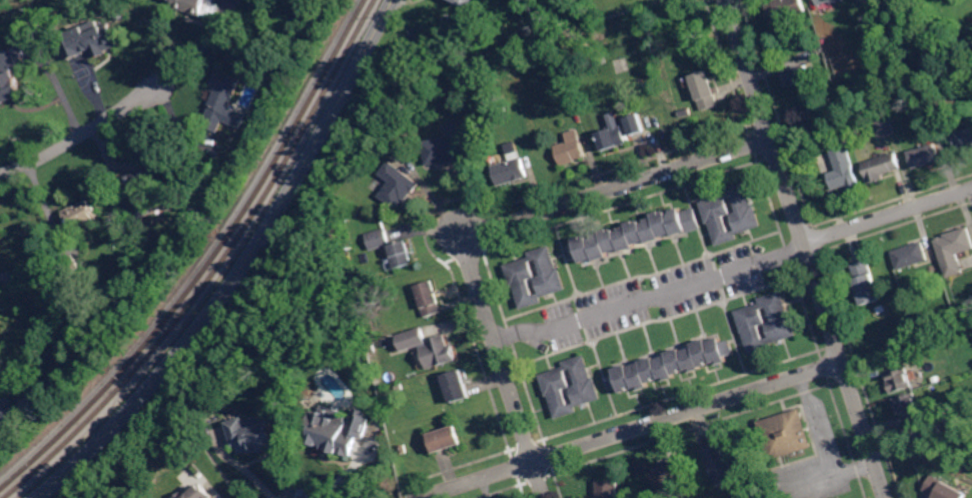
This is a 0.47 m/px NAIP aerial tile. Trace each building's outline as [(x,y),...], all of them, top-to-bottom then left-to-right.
[(168,2),(169,0),(216,0),(215,3),(219,4),(219,5),(217,14),(212,13),(211,17),(203,15),(202,17),(191,14),(190,13),(188,13),(172,8),(173,4),(168,2)] [(468,9),(473,0),(452,0),(468,9)] [(775,3),(774,0),(786,0),(805,0),(808,12),(772,23),(767,6),(774,3),(775,3)] [(102,27),(112,23),(118,40),(106,45),(109,53),(96,58),(91,46),(89,47),(77,52),(75,52),(67,33),(69,32),(97,21),(99,20),(102,27)] [(3,104),(0,96),(0,67),(12,62),(11,59),(15,57),(14,53),(23,49),(23,50),(29,66),(30,67),(17,72),(26,95),(16,99),(12,101),(3,104)] [(789,88),(784,73),(809,65),(814,80),(789,88)] [(221,132),(203,124),(218,92),(213,90),(211,89),(212,87),(220,69),(244,79),(231,109),(225,122),(221,132)] [(703,111),(695,85),(692,76),(695,75),(710,71),(715,88),(719,103),(720,106),(703,111)] [(537,88),(535,82),(542,80),(544,85),(537,88)] [(680,116),(678,111),(692,107),(694,112),(680,116)] [(621,126),(624,126),(629,144),(604,151),(599,134),(613,129),(608,116),(617,113),(621,126)] [(633,137),(627,118),(641,114),(647,132),(633,137)] [(881,139),(876,123),(891,118),(896,134),(881,139)] [(852,128),(850,121),(858,119),(860,126),(852,128)] [(966,129),(971,127),(971,149),(960,154),(953,133),(966,129)] [(464,142),(469,141),(471,157),(460,159),(458,159),(459,162),(454,163),(447,164),(447,161),(430,164),(425,141),(444,137),(462,134),(464,142)] [(563,167),(556,147),(570,142),(576,140),(581,138),(587,156),(578,160),(576,160),(577,162),(576,162),(563,167)] [(943,161),(934,164),(932,165),(916,170),(910,152),(918,149),(918,150),(922,149),(937,144),(943,161)] [(862,188),(850,192),(848,186),(834,190),(829,174),(838,171),(832,152),(849,147),(862,188)] [(870,185),(863,163),(878,158),(884,156),(897,152),(902,168),(898,169),(896,170),(895,171),(895,172),(884,175),(884,176),(885,179),(886,180),(870,185)] [(513,161),(519,159),(523,158),(529,177),(518,181),(515,181),(499,186),(493,167),(496,166),(507,162),(506,157),(505,157),(511,155),(511,156),(513,161)] [(409,201),(408,202),(406,200),(405,201),(400,208),(382,195),(393,181),(383,173),(391,162),(392,160),(423,183),(421,186),(409,201)] [(754,203),(756,202),(764,225),(751,229),(741,232),(739,233),(740,238),(718,245),(715,235),(714,233),(711,223),(708,223),(701,201),(705,200),(712,198),(714,197),(727,193),(725,188),(747,181),(754,203)] [(81,230),(79,227),(68,232),(64,222),(70,219),(66,210),(75,206),(78,204),(90,198),(101,220),(81,230)] [(684,213),(692,211),(695,220),(696,224),(688,226),(688,227),(689,231),(687,231),(675,235),(674,232),(671,233),(662,236),(662,239),(660,239),(648,243),(647,240),(646,241),(635,244),(636,247),(634,248),(622,252),(621,249),(619,250),(610,252),(611,256),(608,257),(597,261),(596,258),(593,259),(584,262),(583,259),(575,262),(574,261),(573,257),(570,248),(578,245),(576,238),(585,235),(586,237),(588,237),(589,236),(590,238),(596,237),(595,234),(602,232),(601,230),(610,227),(611,230),(613,229),(615,229),(616,228),(617,231),(622,230),(621,227),(629,225),(628,223),(637,220),(638,222),(640,221),(641,221),(642,221),(643,220),(644,223),(649,221),(648,218),(656,216),(655,212),(663,210),(664,212),(666,211),(668,211),(669,210),(669,212),(675,211),(674,208),(682,206),(684,213)] [(970,227),(971,233),(971,249),(959,254),(961,260),(964,271),(965,273),(949,278),(936,240),(939,240),(938,238),(943,236),(944,238),(946,238),(945,235),(948,234),(970,227)] [(373,250),(368,235),(387,228),(388,231),(392,244),(373,250)] [(398,268),(394,255),(391,245),(409,240),(416,263),(399,268),(398,268)] [(899,271),(893,252),(911,245),(923,241),(930,260),(916,265),(899,271)] [(559,267),(561,266),(568,289),(556,293),(546,296),(544,296),(545,301),(523,308),(520,298),(516,286),(513,287),(506,264),(516,261),(518,260),(531,256),(530,251),(552,244),(555,256),(556,257),(557,260),(558,266),(559,267)] [(72,273),(65,258),(72,255),(75,253),(81,268),(72,273)] [(864,306),(861,298),(860,294),(851,266),(856,264),(866,261),(869,260),(882,300),(864,306)] [(427,317),(418,286),(435,280),(439,291),(439,293),(443,305),(445,311),(427,317)] [(791,313),(793,312),(800,335),(787,339),(785,340),(774,343),(776,348),(752,355),(749,344),(746,334),(745,331),(743,332),(737,310),(747,307),(749,307),(762,303),(760,298),(782,291),(784,290),(784,291),(788,303),(789,305),(791,313)] [(428,342),(423,326),(398,334),(403,350),(428,342)] [(450,347),(455,345),(460,360),(438,367),(434,352),(430,341),(439,338),(447,336),(450,347)] [(724,343),(733,340),(737,354),(728,356),(730,361),(724,363),(721,364),(720,361),(715,362),(714,360),(710,361),(710,363),(707,364),(703,366),(703,368),(697,370),(694,371),(693,368),(689,370),(688,367),(683,368),(684,371),(680,372),(676,374),(677,377),(671,379),(668,380),(667,377),(663,379),(662,376),(658,377),(658,379),(654,381),(650,382),(651,386),(645,388),(643,389),(642,387),(637,389),(636,385),(632,387),(633,390),(629,391),(624,393),(623,389),(616,391),(612,381),(612,379),(615,378),(618,377),(616,368),(626,364),(630,363),(631,366),(642,362),(642,360),(653,356),(656,355),(657,357),(657,358),(669,354),(668,352),(679,348),(682,347),(683,347),(684,349),(695,346),(694,343),(705,339),(706,339),(707,338),(708,338),(709,340),(722,336),(724,343)] [(594,376),(597,376),(604,398),(591,402),(589,403),(578,406),(580,412),(558,419),(555,407),(551,395),(549,396),(548,396),(541,374),(552,370),(553,370),(554,370),(567,366),(565,360),(587,353),(591,366),(591,367),(592,369),(594,376)] [(454,403),(445,375),(464,369),(469,385),(473,395),(473,396),(454,403)] [(893,394),(889,382),(892,382),(890,374),(908,369),(914,387),(893,394)] [(936,384),(934,378),(940,376),(942,382),(936,384)] [(922,411),(904,418),(901,411),(899,412),(895,400),(916,392),(922,411)] [(16,416),(0,419),(0,400),(1,400),(12,398),(16,416)] [(351,414),(348,422),(353,423),(357,408),(368,412),(366,418),(372,420),(366,439),(360,437),(354,456),(352,455),(351,458),(343,456),(344,453),(341,452),(340,455),(329,451),(330,448),(329,448),(327,451),(320,449),(321,447),(309,443),(312,437),(306,435),(314,411),(322,414),(324,405),(351,414)] [(773,460),(761,421),(785,413),(787,413),(789,412),(803,407),(816,446),(814,447),(784,457),(780,458),(773,460)] [(281,444),(272,447),(273,449),(269,450),(268,451),(267,451),(254,455),(252,451),(243,454),(240,445),(236,447),(234,441),(229,425),(228,423),(245,417),(247,424),(253,422),(264,418),(272,416),(281,444)] [(437,452),(431,434),(459,425),(465,443),(456,446),(454,447),(451,448),(449,448),(437,452)] [(725,456),(728,454),(736,473),(732,475),(734,480),(718,487),(713,473),(704,450),(707,449),(717,445),(720,444),(725,456)] [(660,492),(652,469),(661,466),(660,465),(670,461),(669,460),(670,460),(676,458),(678,457),(687,482),(660,492)] [(969,494),(967,497),(935,497),(936,496),(935,496),(930,493),(926,491),(925,490),(933,475),(969,494)] [(620,481),(620,497),(599,497),(599,482),(620,481)] [(216,497),(215,497),(175,497),(183,491),(188,496),(192,492),(203,483),(216,497)]
